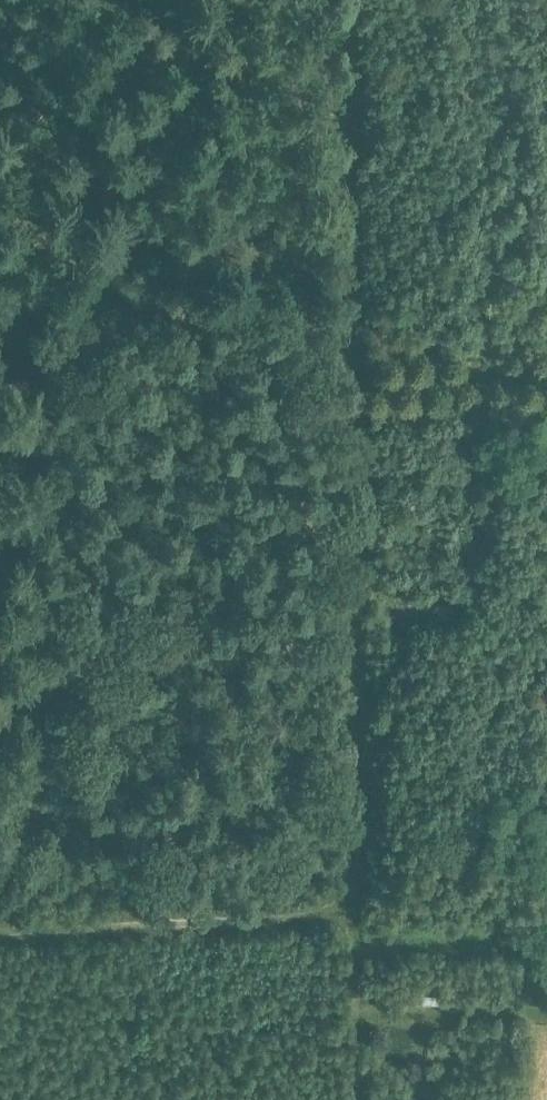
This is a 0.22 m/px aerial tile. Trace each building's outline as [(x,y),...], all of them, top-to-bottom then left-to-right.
[(436,1004),(436,992),(413,992),(413,1003),(436,1004)]
